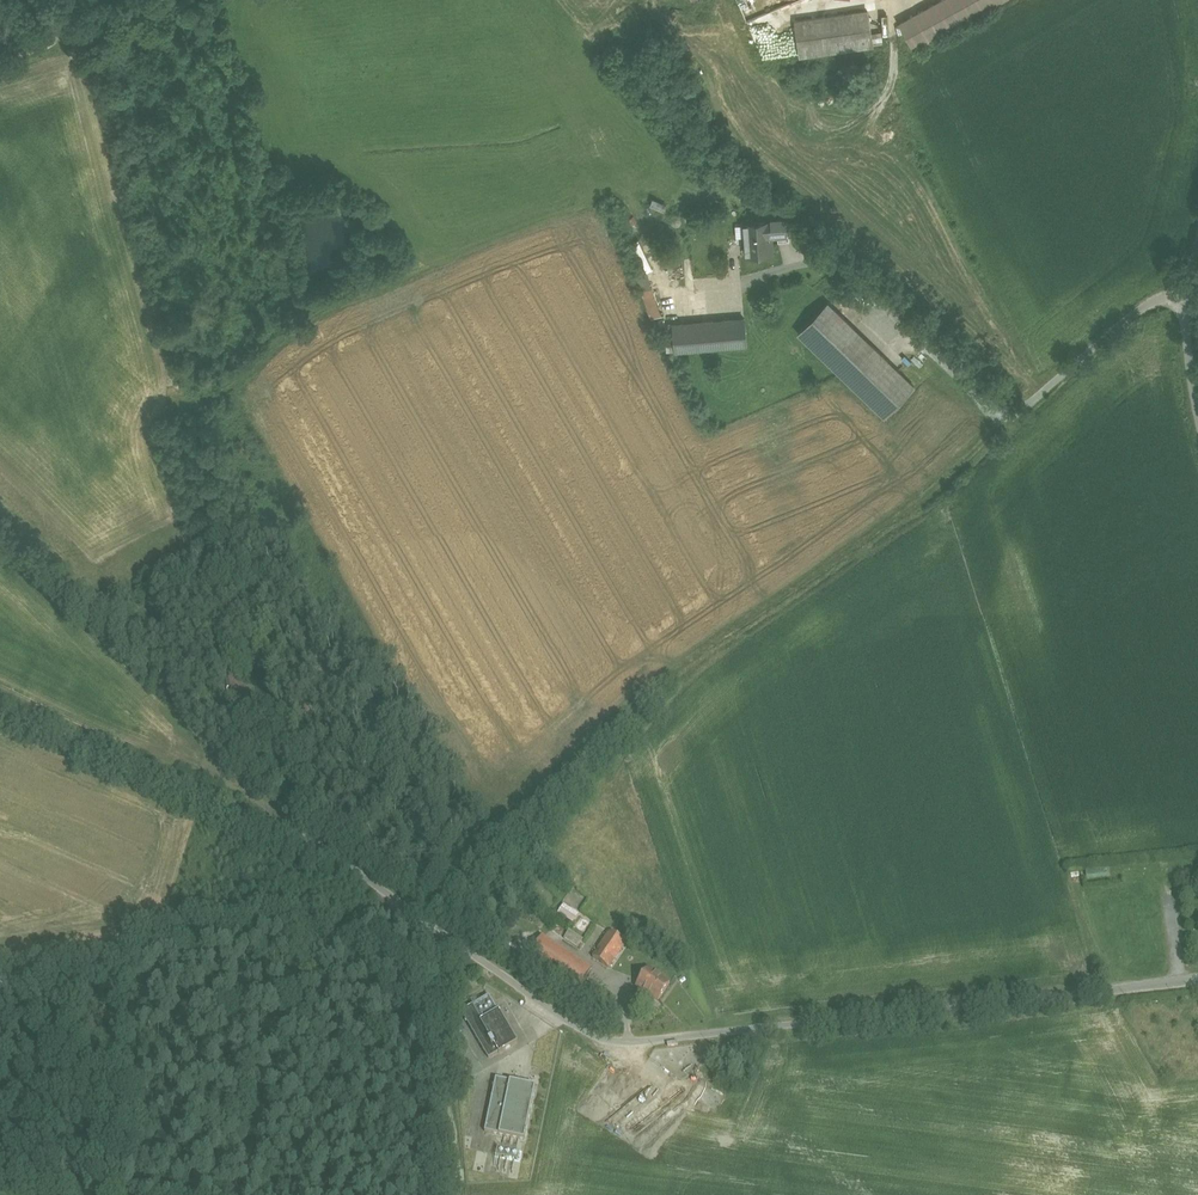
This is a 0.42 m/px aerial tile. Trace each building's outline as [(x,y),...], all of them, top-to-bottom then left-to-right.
[(898,22),(915,51),(1003,0),(936,0),(898,22)] [(868,10),(796,21),(801,54),(872,44),(868,10)] [(661,210),(664,203),(649,197),(646,204),(661,210)] [(770,221),(744,223),(746,253),(772,252),(770,221)] [(629,240),(642,271),(648,268),(636,238),(629,240)] [(648,318),(659,314),(649,286),(638,289),(648,318)] [(828,302),(798,333),(885,416),(914,386),(828,302)] [(744,318),(666,325),(668,351),(747,345),(744,318)] [(562,903),(555,912),(571,923),(577,914),(562,903)] [(583,940),(569,930),(564,938),(578,948),(583,940)] [(610,932),(593,958),(608,968),(626,942),(610,932)] [(591,971),(541,938),(529,956),(579,989),(591,971)] [(670,984),(648,969),(636,987),(658,1001),(670,984)] [(614,1002),(600,992),(592,1002),(606,1012),(614,1002)] [(498,1011),(489,996),(461,1012),(488,1059),(498,1053),(499,1054),(517,1043),(499,1011),(498,1011)] [(510,1081),(496,1079),(485,1132),(499,1135),(510,1081)] [(536,1087),(510,1081),(499,1135),(524,1140),(533,1101),(536,1087)]
